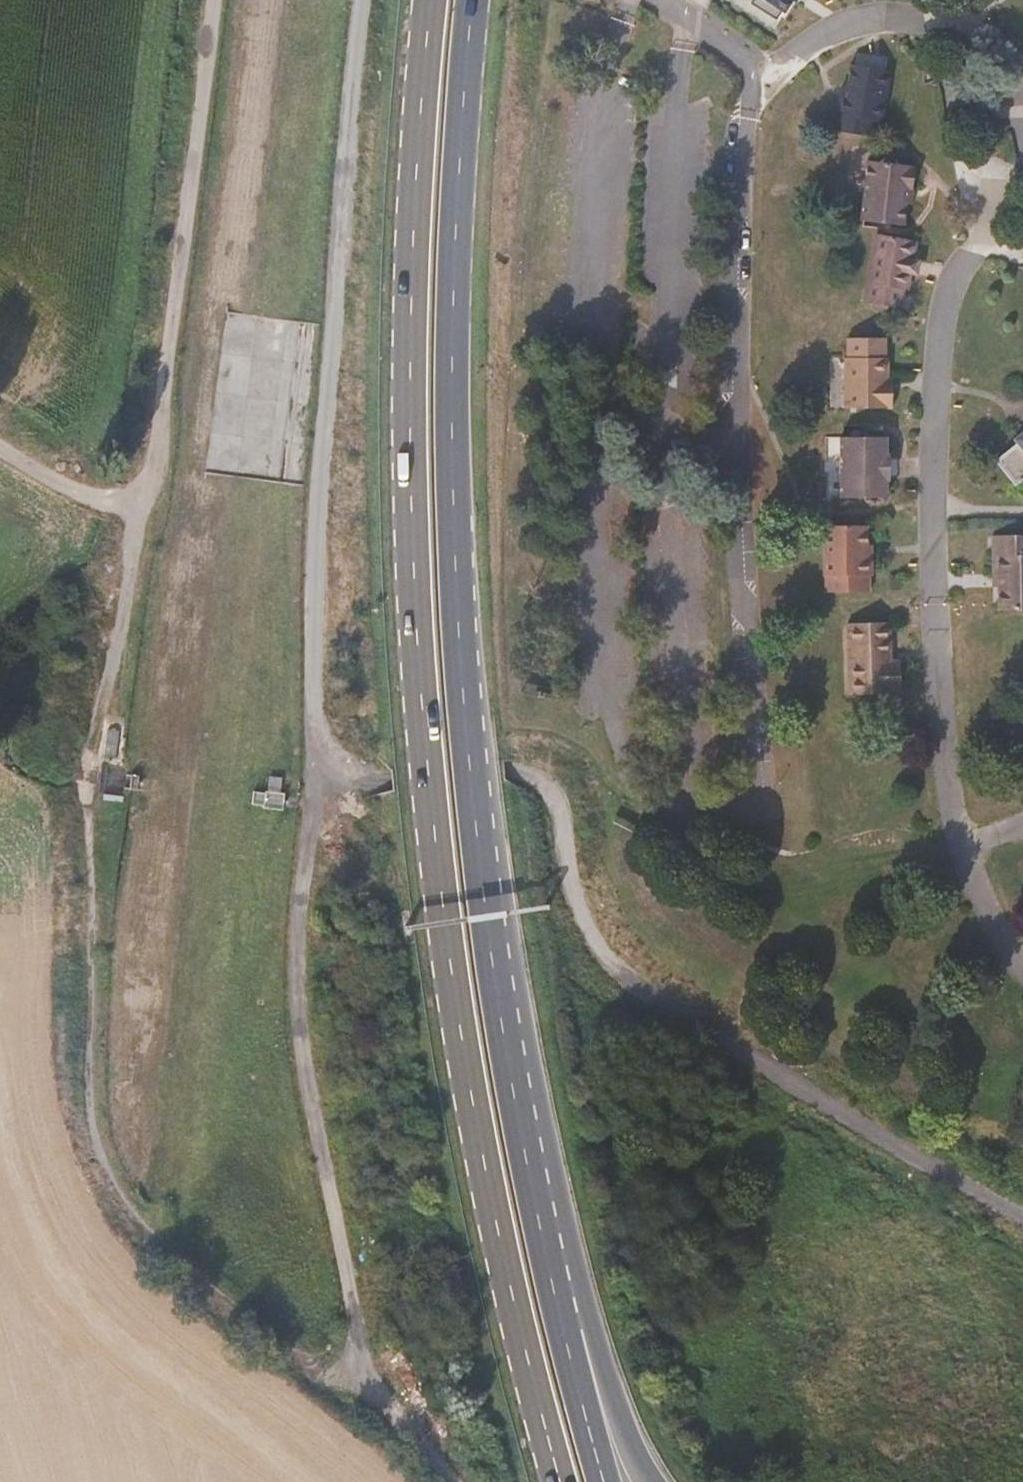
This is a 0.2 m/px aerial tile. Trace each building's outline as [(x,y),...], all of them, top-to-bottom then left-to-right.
[(781,23),(794,0),(751,0),(749,4),(781,23)] [(880,134),(888,76),(850,71),(843,129),(880,134)] [(915,187),(917,165),(909,165),(910,161),(867,158),(864,187),(862,220),(905,224),(907,202),(908,187),(915,187)] [(914,203),(915,187),(908,187),(907,202),(914,203)] [(909,289),(917,241),(879,234),(867,299),(901,306),(904,288),(909,289)] [(1014,291),(1022,316),(1022,287),(1014,291)] [(891,380),(890,358),(888,357),(888,337),(847,339),(848,359),(846,359),(847,410),(895,409),(895,390),(891,390),(891,380)] [(1015,436),(1019,442),(997,459),(1016,485),(1022,480),(1022,430),(1015,436)] [(892,476),(894,454),(891,453),(892,436),(845,434),(845,455),(844,471),(843,493),(890,494),(889,476),(892,476)] [(866,556),(867,543),(868,523),(825,523),(823,570),(825,573),(824,587),(868,589),(868,566),(873,566),(873,556),(866,556)] [(1022,608),(1022,535),(993,537),(997,610),(1022,608)] [(873,556),(875,543),(867,543),(866,556),(873,556)] [(888,672),(888,660),(889,623),(847,622),(847,693),(886,693),(889,692),(897,692),(897,672),(888,672)] [(897,672),(897,660),(888,660),(888,672),(897,672)]
